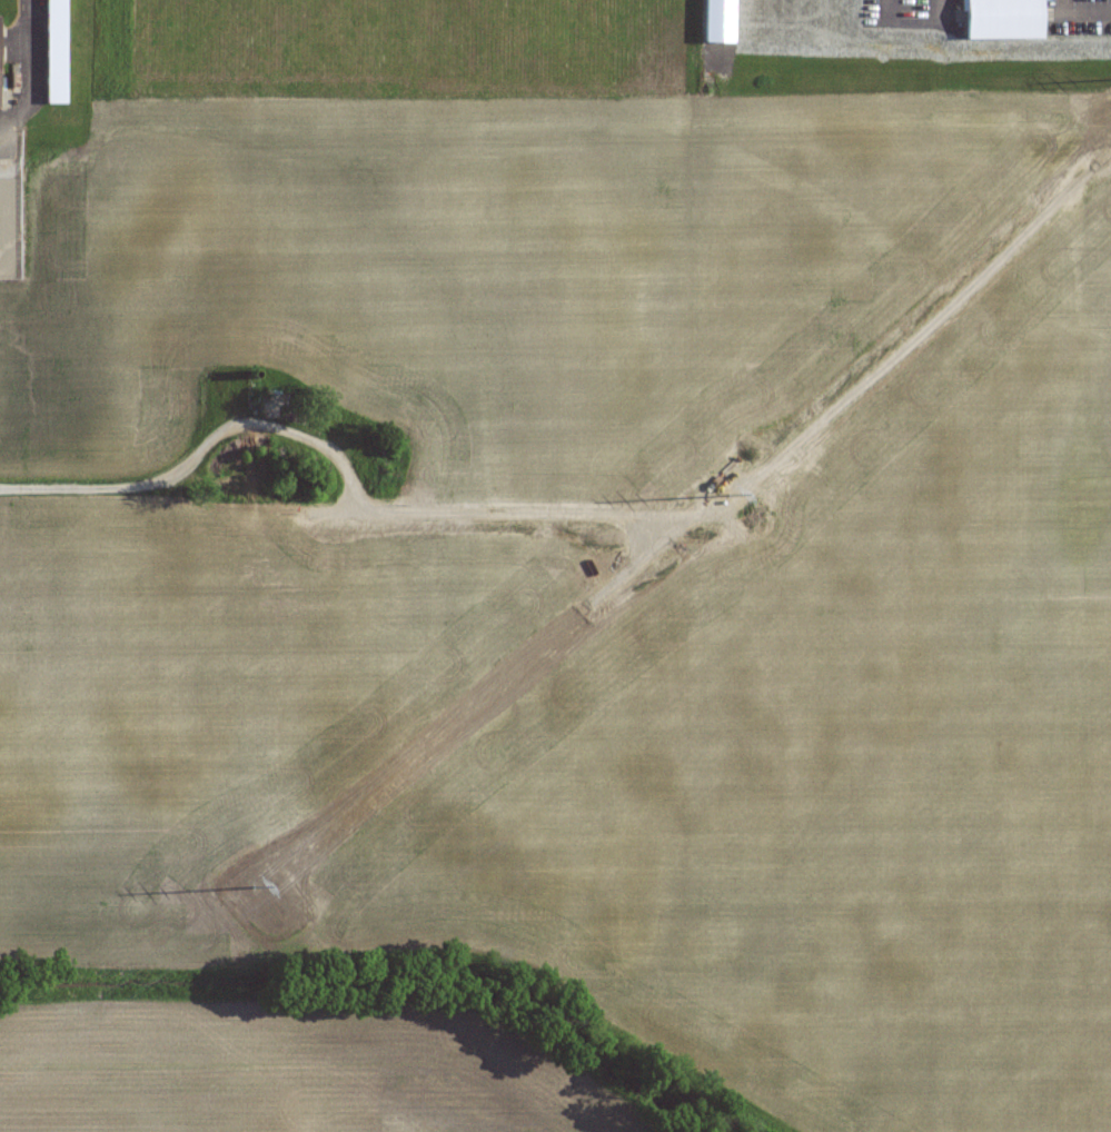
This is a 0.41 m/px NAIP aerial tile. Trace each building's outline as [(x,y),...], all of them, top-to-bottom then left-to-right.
[(67,105),(67,0),(47,0),(48,105),(67,105)] [(1045,0),(967,0),(967,38),(1045,38),(1045,0)]
